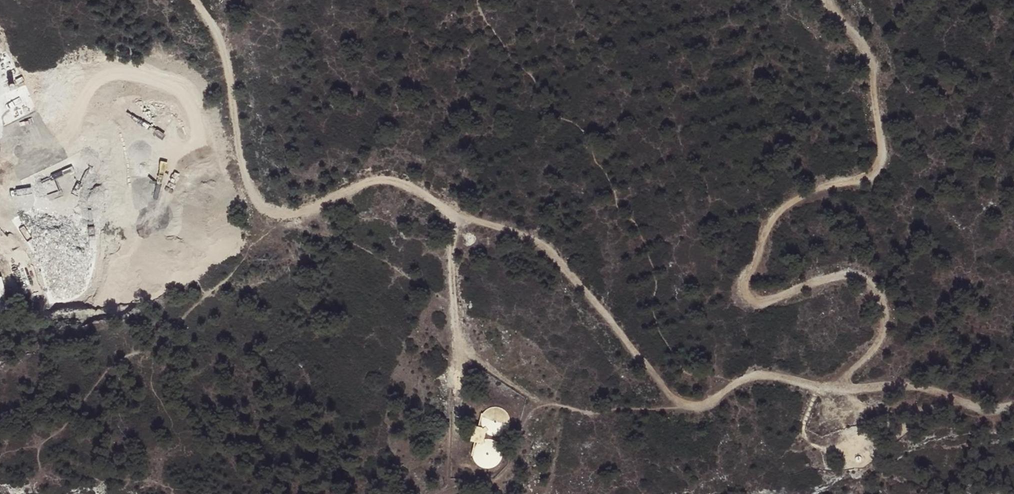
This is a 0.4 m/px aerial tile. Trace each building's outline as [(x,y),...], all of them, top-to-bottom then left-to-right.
[(475,425),(471,440),(475,441),(472,455),(473,455),(474,458),(475,459),(477,462),(479,464),(482,466),(485,466),(488,466),(492,465),(495,463),(498,461),(499,458),(500,455),(500,452),(500,449),(498,446),(497,444),(496,442),(493,440),(491,440),(489,439),(486,439),(485,439),(484,439),(486,431),(487,432),(489,434),(492,434),(495,435),(498,434),(502,433),(505,431),(506,429),(508,426),(509,423),(509,420),(508,417),(507,414),(505,412),(503,410),(501,408),(498,408),(496,407),(493,407),(491,408),(488,409),(486,411),(485,412),(484,413),(482,413),(479,426),(475,425)]
